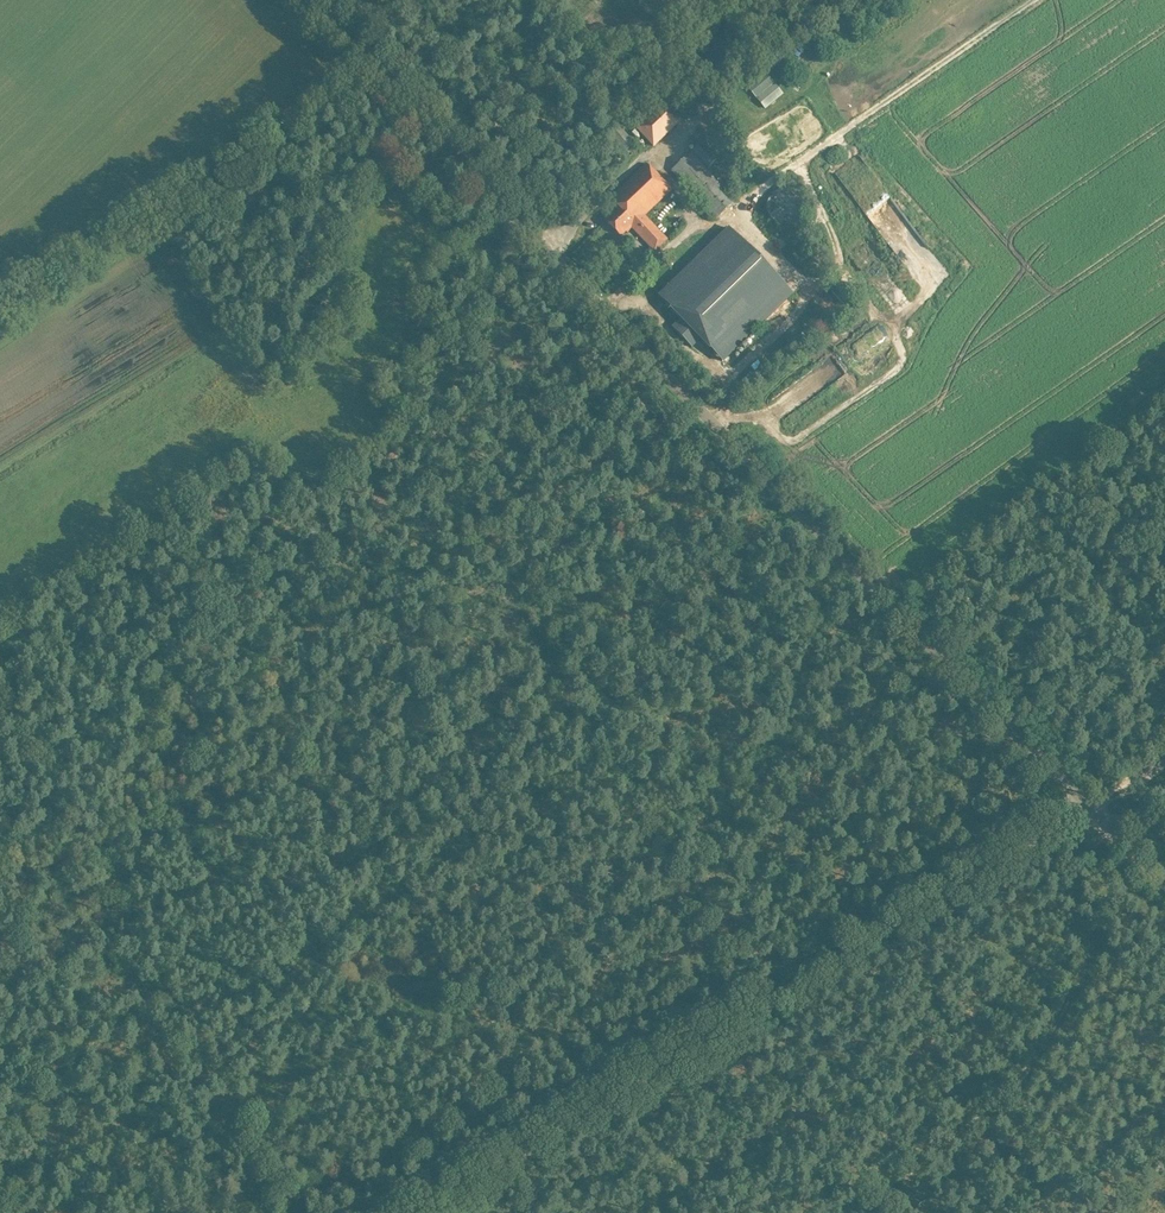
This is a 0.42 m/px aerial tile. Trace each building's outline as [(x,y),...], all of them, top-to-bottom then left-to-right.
[(855,2),(850,7),(855,11),(860,6),(855,2)] [(768,76),(749,93),(765,109),(783,92),(768,76)] [(635,128),(653,147),(684,118),(682,116),(690,109),(673,92),(635,128)] [(670,170),(715,218),(735,200),(729,193),(738,185),(711,156),(719,147),(708,135),(670,170)] [(647,164),(619,191),(610,199),(618,208),(605,220),(620,236),(626,231),(627,232),(632,228),(654,251),(667,239),(645,215),(672,190),(647,164)] [(802,209),(802,207),(802,205),(802,203),(801,201),(800,199),(799,197),(798,196),(797,194),(795,193),(794,192),(792,191),(790,190),(788,189),(786,189),(784,189),(782,189),(780,189),(778,190),(776,191),(774,192),(773,193),(771,194),(770,196),(769,197),(768,199),(767,201),(767,203),(766,205),(766,207),(766,209),(767,211),(767,213),(768,215),(769,217),(770,218),(772,220),(773,221),(775,222),(777,223),(778,224),(780,224),(782,225),(784,225),(786,225),(788,224),(790,224),(792,223),(794,222),(796,221),(797,219),(798,218),(800,216),(800,214),(801,213),(802,211),(802,209)] [(799,287),(737,222),(666,290),(687,313),(678,321),(698,341),(706,333),(728,355),(799,287)]
